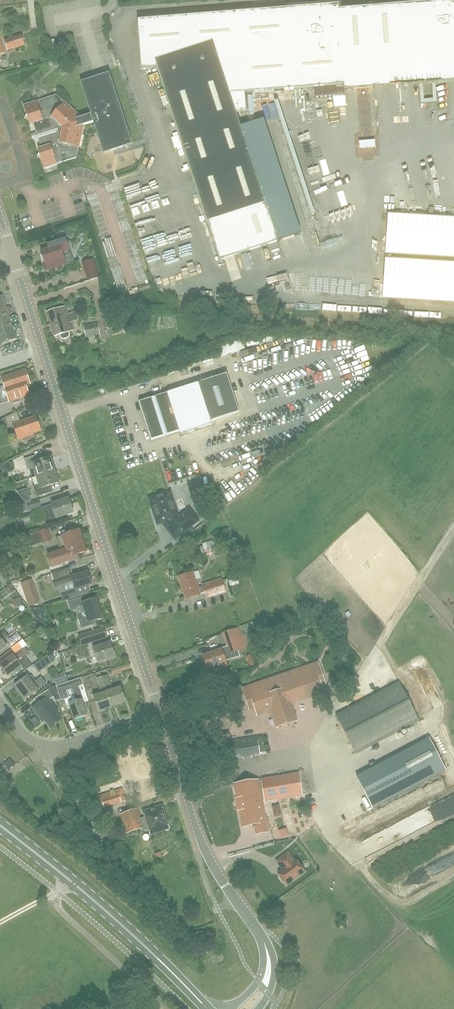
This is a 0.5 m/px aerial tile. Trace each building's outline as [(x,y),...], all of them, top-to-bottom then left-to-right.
[(157,68),(207,223),(220,261),(278,242),(236,113),(246,110),(243,94),(314,88),(314,98),(346,96),(345,91),(453,82),(453,0),(438,0),(438,2),(339,10),(338,5),(138,21),(142,70),(157,68)] [(8,51),(25,46),(22,36),(4,41),(8,51)] [(57,165),(57,164),(58,164),(58,165),(77,159),(79,149),(78,149),(78,148),(79,148),(84,125),(94,122),(104,153),(131,144),(109,75),(82,84),(92,115),(81,118),(65,103),(64,103),(63,103),(64,102),(56,95),(38,101),(38,102),(37,102),(24,106),(30,125),(34,124),(37,134),(33,135),(35,140),(38,139),(42,149),(38,150),(44,169),(57,165)] [(271,103),(267,105),(271,116),(276,114),(271,103)] [(310,131),(346,123),(344,110),(307,118),(310,131)] [(246,131),(257,128),(254,118),(242,122),(246,131)] [(396,140),(384,143),(386,155),(399,153),(396,140)] [(262,145),(252,148),(257,168),(268,165),(262,145)] [(269,169),(260,172),(281,242),(293,238),(281,199),(278,200),(269,169)] [(130,199),(164,188),(160,173),(125,184),(130,199)] [(134,211),(151,206),(149,199),(132,204),(134,211)] [(154,213),(170,208),(167,201),(151,206),(154,213)] [(298,209),(288,213),(292,223),(302,219),(298,209)] [(176,219),(184,216),(182,210),(174,212),(176,219)] [(388,213),(385,253),(453,258),(453,217),(388,213)] [(321,234),(341,232),(338,214),(319,217),(321,234)] [(177,220),(180,227),(188,224),(185,217),(177,220)] [(151,231),(150,230),(141,233),(143,240),(178,228),(176,221),(158,227),(158,229),(151,231)] [(180,234),(182,241),(191,238),(188,231),(180,234)] [(41,253),(45,265),(47,271),(66,265),(62,253),(70,250),(66,238),(47,244),(49,250),(41,253)] [(194,257),(201,255),(196,243),(189,246),(194,257)] [(152,258),(155,265),(172,258),(169,252),(152,258)] [(385,259),(383,299),(453,303),(453,263),(385,259)] [(90,281),(99,278),(93,260),(84,263),(90,281)] [(171,279),(172,285),(207,275),(205,269),(180,276),(178,270),(161,275),(163,281),(171,279)] [(357,286),(357,298),(370,298),(370,286),(357,286)] [(171,288),(161,291),(163,296),(172,293),(171,288)] [(17,340),(2,297),(0,298),(0,345),(17,340)] [(69,335),(68,333),(74,331),(71,323),(78,321),(75,313),(68,315),(66,307),(47,314),(55,337),(59,336),(60,339),(62,340),(67,338),(69,335)] [(86,338),(100,335),(98,324),(84,327),(86,338)] [(224,358),(248,350),(244,338),(220,347),(224,358)] [(266,344),(249,349),(251,355),(268,349),(266,344)] [(0,389),(0,398),(7,396),(10,404),(12,403),(13,404),(14,405),(20,403),(21,402),(20,400),(30,397),(26,386),(30,385),(28,380),(25,372),(2,379),(4,387),(0,389)] [(227,374),(198,384),(210,422),(239,413),(227,374)] [(178,394),(180,400),(189,397),(187,391),(178,394)] [(152,441),(180,432),(168,394),(140,403),(152,441)] [(21,423),(20,420),(17,412),(5,418),(7,423),(12,422),(13,423),(19,441),(34,436),(33,435),(41,432),(37,417),(21,423)] [(37,477),(55,472),(51,459),(40,463),(38,456),(25,460),(28,471),(34,470),(37,477)] [(55,472),(37,477),(39,485),(33,487),(37,498),(50,494),(48,488),(59,484),(55,472)] [(199,482),(189,485),(194,502),(205,499),(199,482)] [(174,539),(183,532),(197,521),(189,511),(179,519),(177,518),(175,511),(177,511),(174,501),(172,502),(169,493),(165,494),(164,493),(155,496),(155,498),(150,499),(158,524),(161,523),(174,539)] [(47,521),(57,517),(57,519),(65,517),(74,514),(69,500),(53,506),(53,507),(43,510),(46,516),(47,521)] [(28,505),(31,512),(41,508),(39,501),(28,505)] [(31,512),(28,505),(17,509),(18,513),(22,512),(22,514),(29,511),(29,512),(31,512)] [(67,532),(65,526),(54,530),(59,547),(82,539),(81,537),(83,537),(81,530),(79,530),(78,528),(67,532)] [(43,531),(46,545),(55,543),(52,530),(43,531)] [(84,540),(82,541),(82,539),(59,547),(55,548),(61,564),(74,560),(72,554),(85,550),(85,548),(87,547),(84,540)] [(206,557),(217,553),(214,542),(203,545),(206,557)] [(67,570),(56,574),(52,575),(54,582),(53,582),(55,589),(73,583),(76,591),(65,594),(67,601),(89,594),(87,587),(92,586),(88,573),(80,576),(79,574),(69,577),(67,570)] [(207,600),(227,594),(222,580),(203,586),(203,588),(199,589),(193,574),(179,578),(183,591),(186,590),(189,599),(205,594),(207,600)] [(233,587),(240,585),(237,578),(230,580),(233,587)] [(31,581),(22,584),(29,607),(39,604),(31,581)] [(82,630),(87,628),(93,626),(92,623),(103,620),(97,600),(83,604),(84,608),(77,610),(78,615),(78,616),(82,630)] [(230,655),(246,650),(250,648),(246,636),(242,637),(239,629),(223,635),(228,649),(230,655)] [(106,639),(103,630),(79,637),(82,646),(106,639)] [(10,639),(5,633),(0,637),(0,653),(9,646),(13,643),(10,639)] [(24,642),(17,633),(10,639),(13,643),(9,646),(13,651),(24,642)] [(24,642),(13,651),(16,655),(27,646),(24,642)] [(84,646),(76,649),(79,656),(80,662),(96,657),(99,663),(115,658),(111,644),(86,652),(84,646)] [(0,667),(4,672),(3,673),(3,675),(4,677),(6,677),(8,676),(8,677),(15,672),(16,674),(18,674),(21,671),(21,669),(20,668),(22,667),(21,666),(28,661),(25,657),(30,654),(26,649),(14,657),(13,657),(0,667)] [(79,656),(76,649),(64,653),(66,660),(79,656)] [(226,663),(222,651),(204,657),(208,669),(201,672),(205,682),(222,677),(221,675),(228,673),(227,669),(227,668),(226,663)] [(250,710),(255,708),(254,706),(263,703),(266,712),(271,711),(277,727),(296,721),(290,704),(350,683),(340,656),(243,689),(250,710)] [(39,673),(52,663),(48,657),(35,667),(39,673)] [(30,679),(28,677),(16,687),(26,701),(39,691),(38,691),(46,685),(42,679),(36,683),(32,678),(30,679)] [(86,691),(92,689),(88,677),(82,679),(86,691)] [(103,679),(106,688),(111,686),(108,677),(103,679)] [(98,680),(100,688),(101,689),(106,688),(103,679),(98,680)] [(81,680),(57,687),(62,701),(69,699),(66,692),(73,690),(78,703),(70,706),(75,721),(88,716),(85,709),(87,708),(80,688),(84,687),(81,680)] [(357,755),(420,722),(400,683),(336,716),(357,755)] [(112,708),(107,694),(106,688),(101,689),(100,688),(98,689),(101,696),(94,698),(99,713),(112,708)] [(121,689),(107,694),(112,708),(126,704),(121,689)] [(54,698),(49,691),(34,700),(38,705),(33,709),(41,719),(43,718),(51,728),(62,719),(57,713),(58,712),(50,701),(54,698)] [(256,739),(229,743),(231,760),(266,755),(264,738),(256,739)] [(429,740),(357,777),(374,809),(446,771),(429,740)] [(10,759),(4,764),(4,765),(0,768),(2,771),(7,768),(8,770),(15,766),(10,759)] [(302,795),(301,788),(299,774),(236,785),(239,801),(237,801),(238,804),(257,801),(257,802),(262,801),(302,795)] [(436,782),(442,792),(452,787),(446,776),(436,782)] [(98,810),(127,802),(123,790),(95,799),(98,810)] [(421,813),(429,829),(453,817),(453,799),(453,798),(421,813)] [(241,811),(244,828),(256,825),(257,829),(267,827),(262,801),(257,802),(257,801),(238,804),(239,810),(240,809),(241,811)] [(274,807),(277,818),(284,816),(282,805),(274,807)] [(151,836),(170,830),(162,807),(144,813),(146,820),(140,822),(137,811),(122,816),(128,834),(148,827),(151,836)] [(414,817),(376,836),(382,848),(420,828),(414,817)] [(295,862),(288,854),(277,862),(283,871),(279,874),(287,886),(305,872),(296,861),(295,862)] [(198,944),(205,942),(202,933),(195,936),(198,944)]
